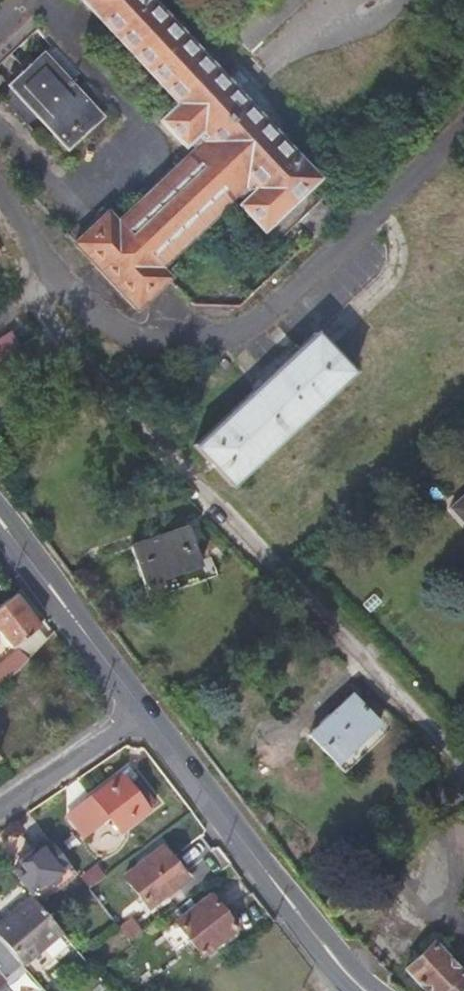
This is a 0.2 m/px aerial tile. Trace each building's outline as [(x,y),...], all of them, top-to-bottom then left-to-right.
[(86,1),(181,104),(163,120),(184,144),(189,139),(198,150),(119,223),(106,211),(73,241),(135,308),(169,276),(160,265),(239,192),(245,199),(240,205),(279,245),(335,192),(155,0),(87,0),(86,1)] [(252,49),(305,0),(265,0),(233,30),(252,49)] [(44,53),(10,84),(69,149),(103,116),(44,53)] [(21,343),(11,326),(0,333),(0,357),(21,343)] [(193,444),(232,483),(353,365),(315,326),(193,444)] [(449,508),(463,524),(463,494),(449,508)] [(187,523),(130,543),(149,596),(217,574),(213,564),(204,567),(187,523)] [(15,594),(0,605),(0,633),(11,647),(13,646),(37,627),(39,625),(15,594)] [(47,639),(37,627),(13,646),(17,650),(26,662),(47,639)] [(0,663),(0,685),(17,672),(26,662),(17,650),(0,663)] [(380,721),(352,691),(311,731),(339,760),(380,721)] [(120,774),(67,815),(82,835),(108,816),(119,830),(153,804),(134,779),(128,785),(120,774)] [(52,894),(76,874),(50,840),(32,854),(30,851),(17,860),(26,871),(17,877),(28,892),(27,893),(31,897),(35,901),(49,890),(52,894)] [(124,877),(147,907),(185,878),(161,847),(124,877)] [(88,887),(103,877),(95,866),(81,877),(88,887)] [(210,894),(175,921),(202,955),(236,928),(210,894)] [(0,923),(0,939),(12,952),(22,964),(60,931),(35,901),(31,897),(0,923)] [(130,925),(121,932),(128,941),(137,934),(130,925)] [(463,981),(463,973),(450,958),(457,951),(444,936),(407,969),(427,990),(453,990),(463,981)] [(3,960),(12,952),(0,939),(0,962),(3,960)] [(12,952),(3,960),(24,985),(33,977),(22,964),(12,952)]
